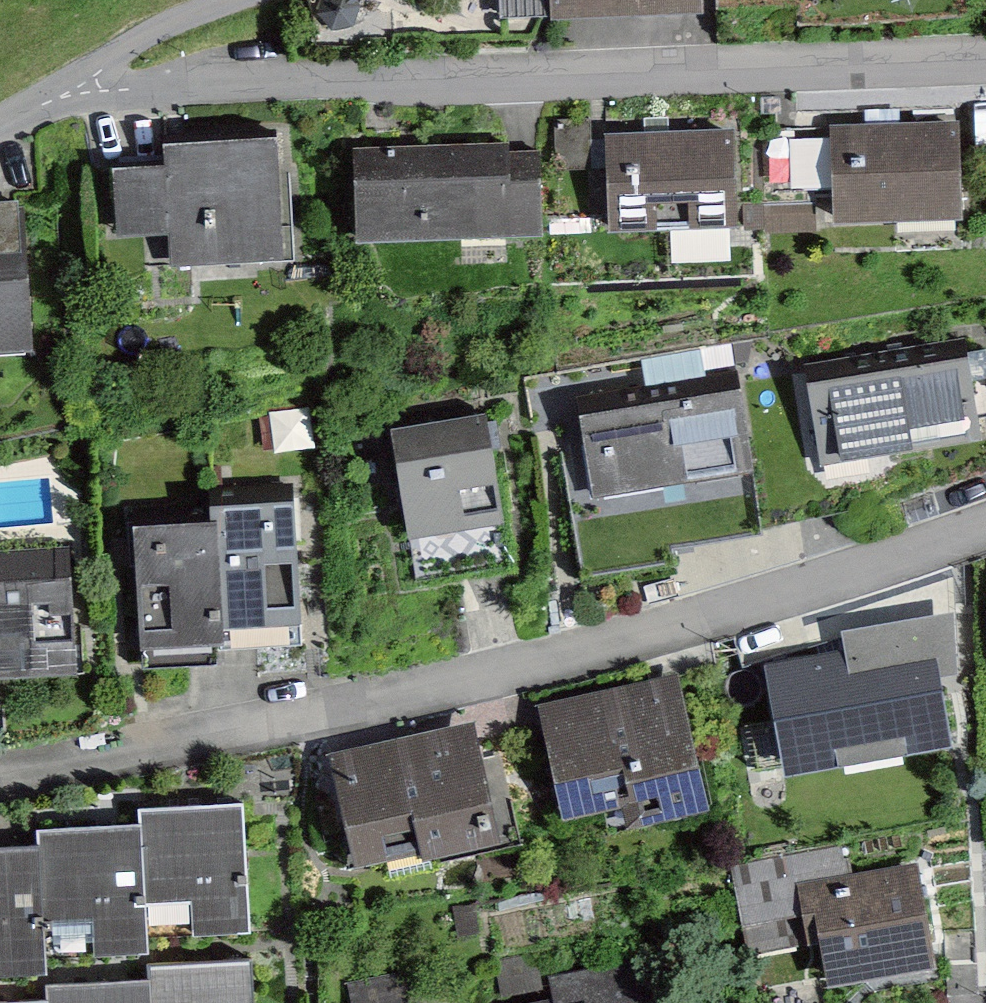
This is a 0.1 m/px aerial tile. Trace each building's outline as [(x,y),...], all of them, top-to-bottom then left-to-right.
[(557,21),(700,13),(699,0),(556,0),(557,21)] [(957,133),(775,139),(778,229),(960,223),(957,133)] [(737,141),(605,141),(606,231),(737,231),(737,141)] [(171,182),(121,184),(122,239),(169,237),(170,271),(283,267),(279,151),(170,155),(171,182)] [(531,155),(358,158),(360,239),(533,236),(531,155)] [(0,218),(0,362),(26,361),(21,217),(0,218)] [(974,371),(810,393),(820,469),(984,448),(974,371)] [(736,402),(579,423),(592,519),(749,498),(736,402)] [(485,427),(398,441),(418,570),(505,556),(485,427)] [(214,515),(215,534),(220,647),(297,644),(291,511),(214,515)] [(215,534),(139,538),(145,668),(220,664),(220,647),(215,534)] [(70,680),(67,555),(0,557),(0,682),(70,680)] [(888,657),(778,676),(794,770),(904,751),(888,657)] [(678,692),(543,724),(566,822),(640,805),(644,823),(705,808),(678,692)] [(471,737),(336,768),(359,866),(433,849),(437,867),(498,853),(471,737)] [(243,818),(142,821),(143,841),(145,906),(193,904),(195,938),(249,937),(243,818)] [(37,843),(38,861),(40,922),(94,923),(96,963),(145,961),(145,906),(143,841),(37,843)] [(0,862),(0,979),(42,978),(40,922),(38,861),(0,862)] [(920,884),(810,903),(826,997),(936,978),(920,884)] [(634,977),(552,993),(554,1002),(639,1002),(634,977)] [(154,982),(155,995),(155,1002),(256,1002),(255,979),(154,982)] [(353,1000),(353,1002),(411,1002),(407,987),(353,1000)] [(49,1002),(155,1002),(155,995),(49,999),(49,1002)]
